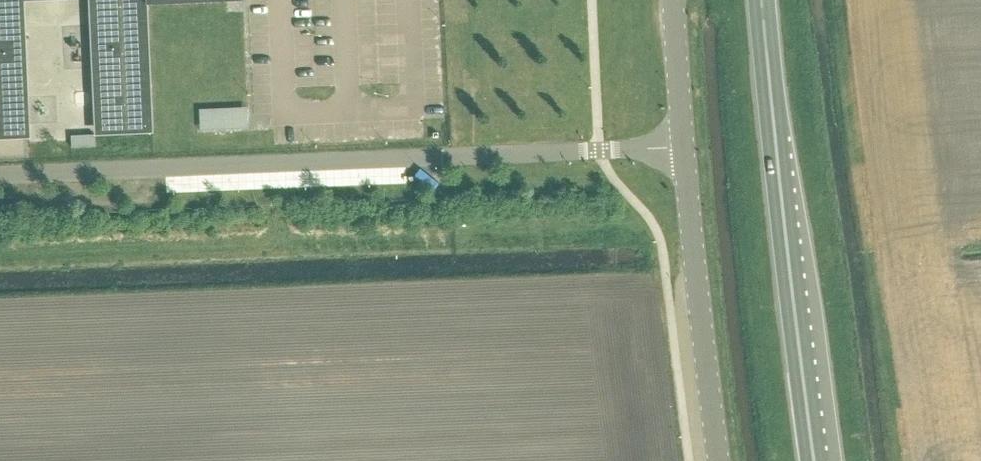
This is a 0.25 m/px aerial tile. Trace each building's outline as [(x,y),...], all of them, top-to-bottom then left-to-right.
[(23,138),(17,0),(0,0),(0,139),(23,138)] [(242,0),(96,0),(102,135),(154,133),(148,5),(242,0)] [(247,107),(199,109),(200,130),(248,128),(247,107)]
